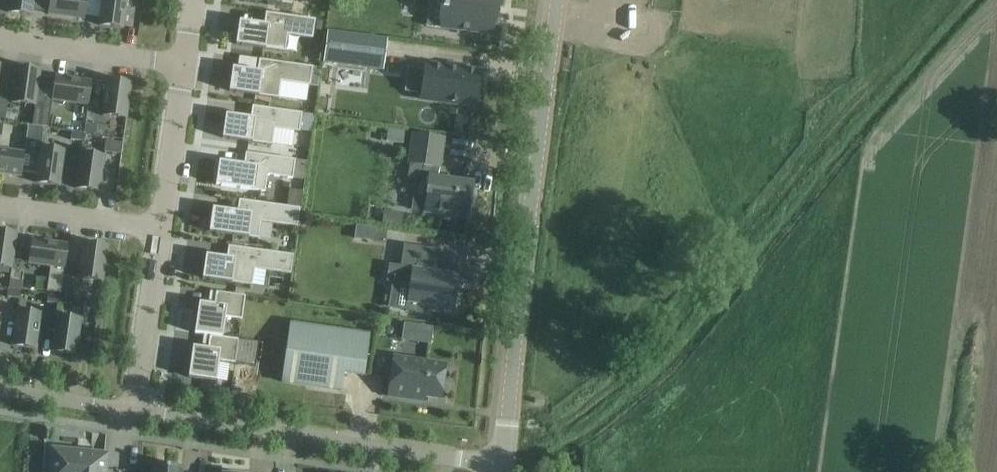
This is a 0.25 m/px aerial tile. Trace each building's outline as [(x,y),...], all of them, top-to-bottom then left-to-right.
[(8,13),(32,17),(34,0),(10,0),(8,13)] [(48,15),(84,20),(87,0),(50,0),(48,15)] [(99,26),(123,30),(127,0),(103,0),(99,26)] [(425,26),(489,35),(494,0),(429,0),(425,26)] [(315,21),(266,13),(264,25),(239,22),(236,46),(285,53),(288,36),(313,40),(315,21)] [(321,66),(379,67),(380,33),(322,32),(321,66)] [(232,69),(229,92),(278,99),(281,82),(310,87),(313,68),(259,60),(257,72),(232,69)] [(425,65),(420,100),(475,108),(480,72),(425,65)] [(40,71),(16,68),(11,103),(35,107),(40,71)] [(313,68),(310,87),(318,88),(321,69),(313,68)] [(39,77),(35,107),(51,109),(52,101),(88,106),(89,100),(91,82),(55,77),(55,79),(39,77)] [(102,116),(126,119),(131,84),(107,80),(102,116)] [(88,106),(87,108),(98,110),(99,102),(89,100),(88,106)] [(302,114),(252,107),(251,119),(226,115),(222,139),(272,146),(274,130),(299,133),(300,131),(302,114)] [(302,114),(300,131),(312,133),(314,116),(302,114)] [(33,118),(32,126),(44,128),(45,120),(33,118)] [(28,126),(25,142),(42,145),(44,128),(32,126),(28,126)] [(97,127),(85,126),(84,134),(95,135),(97,127)] [(388,129),(386,143),(403,145),(405,131),(388,129)] [(70,141),(82,143),(83,135),(72,133),(70,141)] [(413,135),(409,164),(423,166),(421,182),(428,183),(424,212),(448,215),(468,218),(472,185),(437,180),(443,139),(413,135)] [(121,155),(122,144),(105,141),(104,152),(121,155)] [(41,148),(36,184),(60,187),(65,151),(41,148)] [(21,177),(24,153),(0,150),(0,174),(21,177)] [(81,154),(76,189),(99,193),(104,157),(81,154)] [(295,161),(246,154),(244,166),(219,162),(215,186),(265,193),(267,176),(293,180),(293,179),(295,161)] [(295,161),(293,179),(305,181),(307,163),(295,161)] [(212,209),(209,233),(258,240),(260,223),(297,228),(300,210),(239,201),(237,213),(212,209)] [(371,242),(373,228),(357,225),(354,240),(371,242)] [(11,270),(17,234),(0,232),(0,268),(11,270)] [(46,293),(60,295),(61,289),(67,245),(32,240),(28,264),(50,267),(46,293)] [(79,279),(103,283),(108,247),(84,244),(79,279)] [(389,265),(386,283),(409,286),(405,312),(426,315),(427,306),(454,310),(457,288),(453,288),(455,275),(437,273),(440,251),(403,245),(400,267),(389,265)] [(205,256),(202,280),(251,287),(252,286),(264,287),(266,272),(290,275),(293,256),(228,247),(226,259),(205,256)] [(20,291),(22,282),(10,280),(8,290),(20,291)] [(61,295),(60,296),(73,298),(74,289),(62,288),(61,295)] [(8,290),(7,298),(19,299),(20,291),(8,290)] [(199,304),(194,334),(209,336),(222,338),(225,319),(242,321),(245,297),(216,293),(214,306),(199,304)] [(59,305),(60,297),(48,295),(47,303),(59,305)] [(98,311),(100,302),(88,301),(86,309),(98,311)] [(36,350),(41,314),(18,311),(12,347),(36,350)] [(52,352),(76,356),(81,320),(57,317),(52,352)] [(370,337),(290,325),(281,383),(341,392),(343,374),(364,377),(370,337)] [(420,326),(418,344),(431,345),(433,328),(420,326)] [(192,348),(188,379),(216,383),(218,362),(235,365),(239,341),(222,338),(209,336),(208,350),(192,348)] [(424,402),(425,398),(441,400),(446,366),(393,358),(387,396),(424,402)] [(105,457),(54,453),(52,471),(104,471),(105,457)]
